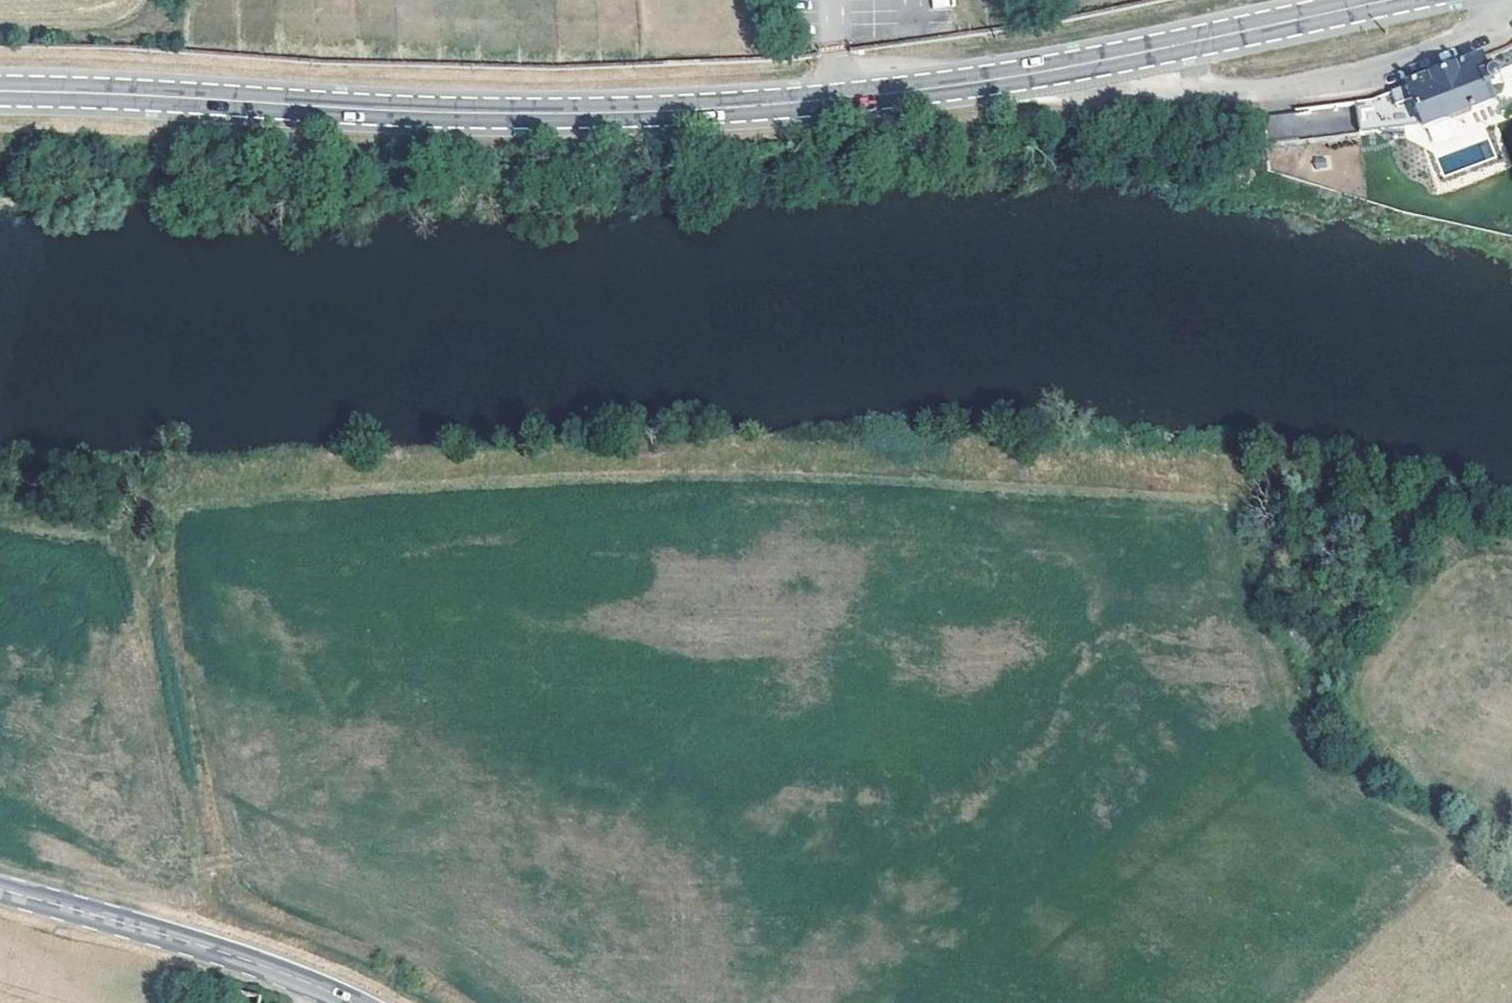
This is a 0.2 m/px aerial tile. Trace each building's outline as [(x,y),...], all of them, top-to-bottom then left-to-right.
[(1481,58),(1390,93),(1396,106),(1412,100),(1422,129),(1447,120),(1454,122),(1459,122),(1465,120),(1469,116),(1471,110),(1497,100),(1492,86),(1504,81),(1499,65),(1485,70),(1481,58)] [(1361,132),(1394,128),(1383,97),(1370,101),(1357,102),(1361,132)] [(1305,111),(1265,115),(1268,138),(1307,135),(1305,111)]
